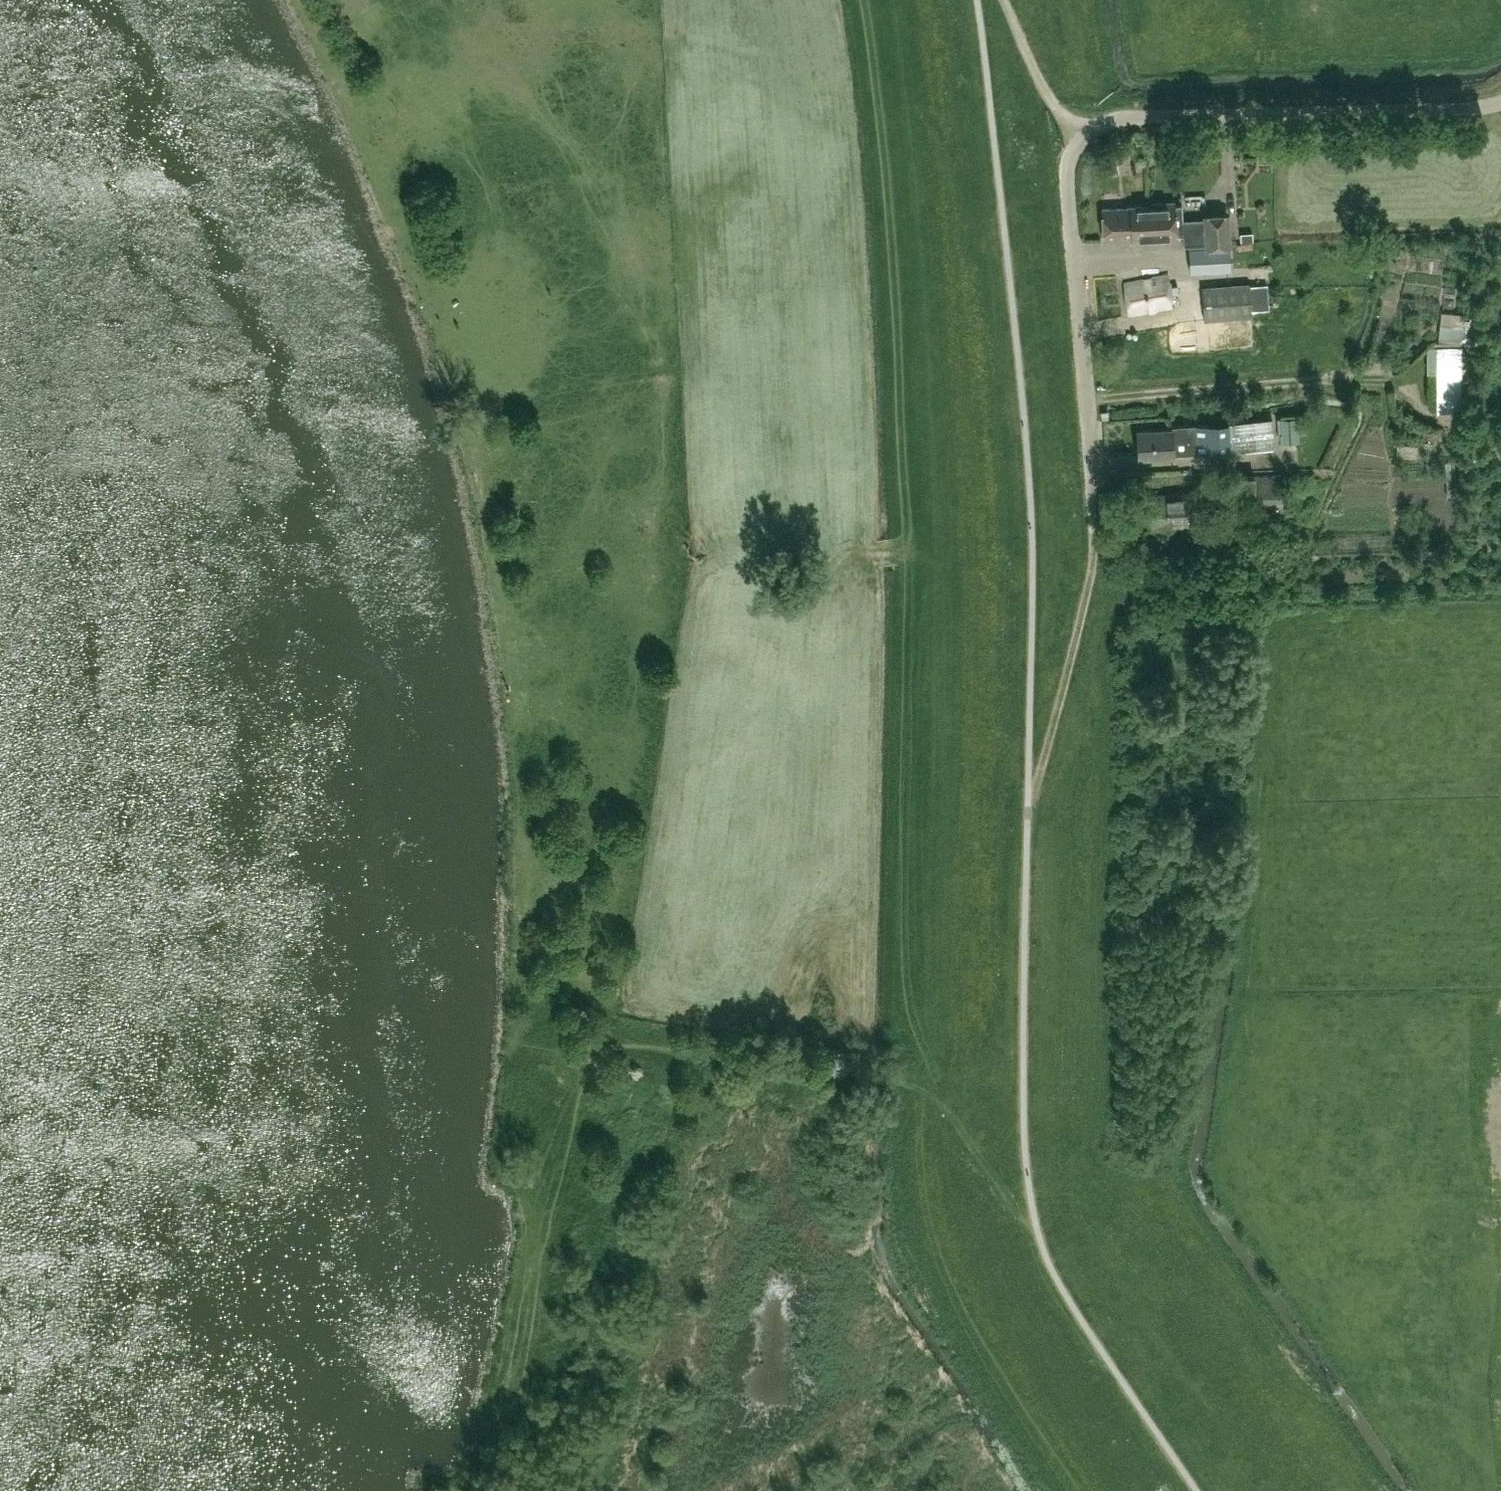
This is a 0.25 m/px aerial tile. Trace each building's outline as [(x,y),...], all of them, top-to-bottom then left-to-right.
[(1147,206),(1146,206),(1148,236),(1148,239),(1175,238),(1175,234),(1183,234),(1181,204),(1173,204),(1173,201),(1146,203),(1147,206)] [(1148,236),(1146,206),(1102,208),(1103,239),(1148,236)] [(1205,215),(1206,244),(1228,243),(1226,214),(1205,215)] [(1206,244),(1187,245),(1188,272),(1229,270),(1228,243),(1206,244)] [(1177,285),(1169,285),(1167,274),(1123,283),(1127,313),(1171,305),(1169,293),(1177,292),(1177,285)] [(1201,287),(1203,320),(1252,316),(1249,283),(1201,287)] [(1438,416),(1466,416),(1464,350),(1436,351),(1438,416)] [(1257,448),(1270,447),(1268,419),(1231,421),(1233,450),(1254,448),(1253,441),(1256,441),(1257,448)] [(1171,425),(1171,427),(1136,429),(1138,455),(1173,453),(1172,441),(1187,440),(1188,452),(1231,450),(1229,421),(1171,425)] [(1279,422),(1278,453),(1293,453),(1294,423),(1279,422)] [(1413,462),(1417,450),(1400,444),(1396,457),(1413,462)] [(1294,483),(1311,483),(1311,471),(1295,471),(1294,483)] [(1270,519),(1270,510),(1282,510),(1280,474),(1240,476),(1241,486),(1242,512),(1258,511),(1258,520),(1270,519)] [(1200,491),(1184,492),(1148,494),(1150,528),(1186,526),(1207,524),(1206,516),(1202,516),(1200,491)] [(1280,556),(1280,547),(1257,547),(1257,556),(1280,556)]
